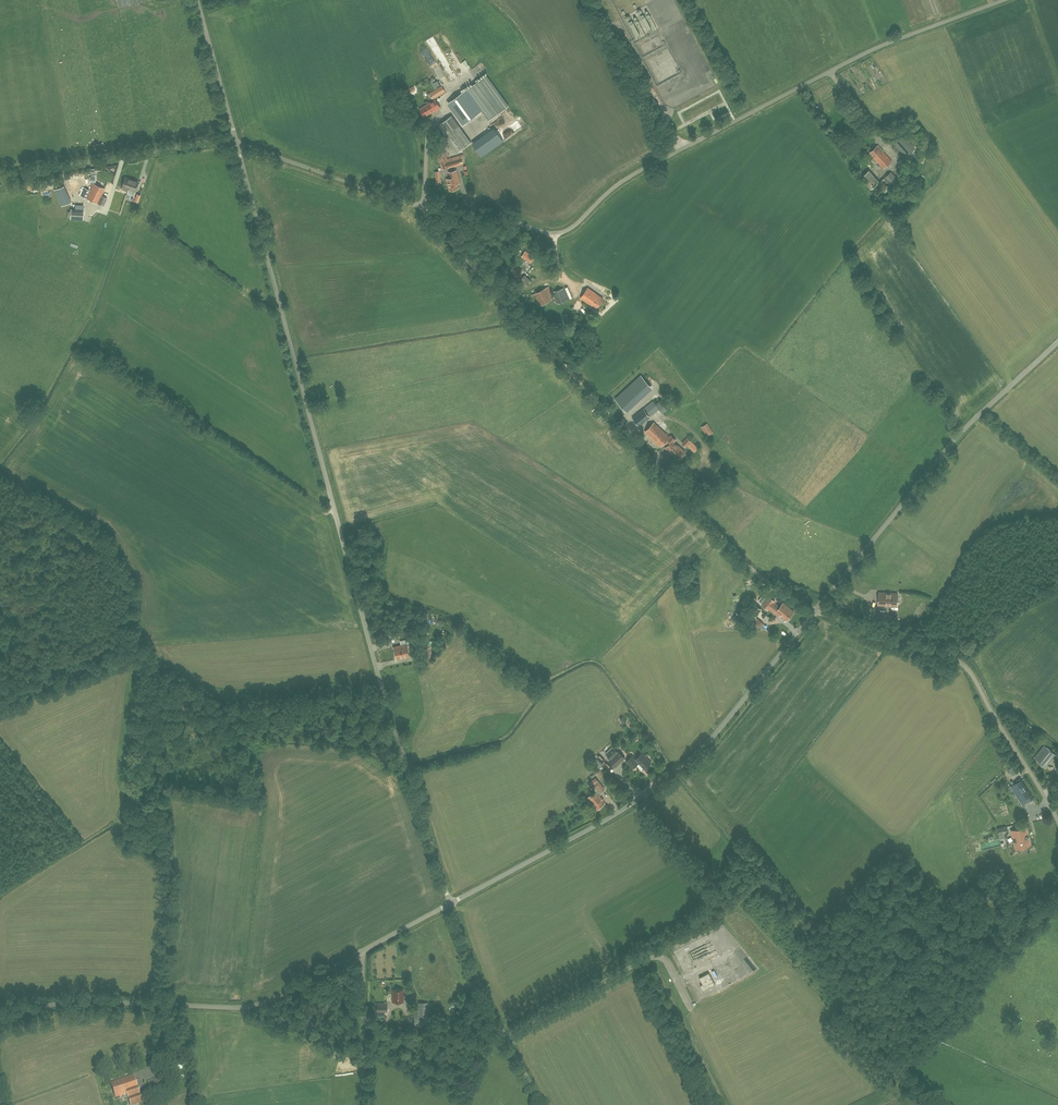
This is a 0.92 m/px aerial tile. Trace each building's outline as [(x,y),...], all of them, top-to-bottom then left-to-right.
[(657,29),(647,11),(645,12),(655,30),(657,29)] [(652,28),(644,14),(640,16),(648,30),(652,28)] [(646,35),(636,17),(633,18),(643,36),(646,35)] [(640,35),(632,20),(629,22),(636,37),(640,35)] [(432,53),(438,52),(435,41),(429,42),(432,53)] [(660,70),(665,69),(666,63),(666,61),(668,60),(669,57),(671,57),(669,50),(664,51),(663,55),(657,57),(658,60),(655,60),(656,63),(661,62),(660,66),(656,67),(655,71),(660,70)] [(442,53),(436,57),(450,77),(451,76),(448,71),(452,68),(442,53)] [(460,76),(472,69),(467,61),(461,64),(460,62),(454,65),(460,76)] [(509,107),(487,76),(450,102),(465,123),(482,111),(489,121),(509,107)] [(433,100),(446,92),(442,85),(429,93),(433,100)] [(433,112),(440,107),(437,102),(432,105),(431,102),(420,109),(425,116),(433,111),(433,112)] [(895,128),(900,123),(897,119),(892,124),(895,128)] [(461,129),(458,125),(445,134),(448,139),(461,129)] [(903,135),(895,143),(907,156),(914,148),(903,135)] [(883,168),(892,161),(883,151),(883,152),(877,145),(870,152),(875,158),(875,159),(883,168)] [(442,169),(462,163),(460,155),(447,159),(445,151),(443,152),(443,151),(437,152),(442,169)] [(457,184),(460,184),(456,171),(449,173),(450,179),(447,179),(450,190),(458,188),(457,184)] [(892,186),(898,181),(891,172),(885,177),(892,186)] [(126,188),(125,190),(128,191),(131,180),(125,177),(122,187),(126,188)] [(127,193),(130,194),(131,190),(135,191),(138,182),(131,180),(128,191),(127,193)] [(886,182),(883,185),(889,190),(892,187),(886,182)] [(103,207),(107,199),(101,196),(105,189),(93,183),(90,190),(85,188),(81,195),(103,207)] [(65,204),(71,201),(69,196),(59,200),(61,206),(65,204)] [(531,263),(535,257),(526,250),(521,257),(531,263)] [(550,296),(552,295),(551,292),(552,292),(549,286),(531,295),(537,307),(552,300),(550,296)] [(557,303),(568,300),(564,288),(553,292),(557,303)] [(596,309),(604,298),(588,288),(581,298),(596,309)] [(650,417),(644,409),(633,417),(640,426),(651,417),(650,417)] [(666,448),(670,451),(671,449),(671,448),(676,443),(674,442),(676,440),(671,435),(670,437),(654,422),(645,432),(661,447),(665,442),(668,445),(666,448)] [(707,437),(714,433),(708,423),(701,427),(707,437)] [(682,443),(686,447),(691,441),(687,438),(682,443)] [(675,456),(677,454),(680,457),(685,452),(676,443),(671,448),(671,449),(670,451),(675,456)] [(879,592),(878,605),(897,606),(898,593),(879,592)] [(769,596),(763,604),(769,609),(770,608),(776,613),(779,615),(779,614),(787,621),(794,612),(784,603),(780,607),(775,602),(775,601),(769,596)] [(754,605),(748,611),(754,616),(760,610),(754,605)] [(890,623),(892,615),(878,612),(876,621),(890,623)] [(759,628),(759,627),(761,629),(765,625),(763,623),(758,619),(756,617),(752,622),(754,623),(754,624),(759,628)] [(424,648),(425,656),(425,657),(432,656),(431,648),(433,647),(432,640),(428,641),(428,637),(422,638),(424,648)] [(409,656),(407,644),(406,639),(400,641),(401,645),(402,649),(401,649),(401,652),(400,652),(401,658),(409,656)] [(396,659),(401,658),(400,652),(401,652),(401,649),(402,649),(401,645),(394,647),(396,659)] [(619,751),(618,752),(613,747),(606,754),(611,759),(609,760),(615,767),(625,758),(619,751)] [(1046,747),(1036,760),(1045,767),(1055,754),(1046,747)] [(645,769),(652,763),(642,753),(636,759),(632,755),(626,761),(633,768),(639,763),(645,769)] [(596,771),(602,778),(606,774),(599,768),(596,771)] [(587,798),(589,801),(596,810),(605,804),(598,794),(601,792),(605,789),(596,777),(588,783),(594,791),(594,790),(595,791),(591,795),(587,798)] [(1024,804),(1033,798),(1021,779),(1012,785),(1024,804)] [(1042,825),(1027,828),(1031,847),(1046,843),(1042,825)] [(1018,841),(1014,842),(1016,849),(1026,846),(1030,845),(1025,827),(1011,830),(1013,837),(1017,836),(1018,841)] [(703,984),(700,985),(703,991),(715,985),(709,973),(699,977),(703,984)] [(404,1002),(404,989),(392,989),(392,1002),(404,1002)] [(386,1017),(386,1012),(387,1012),(387,1003),(377,1003),(377,1012),(377,1017),(386,1017)] [(427,1023),(428,1003),(416,1003),(416,1022),(427,1023)] [(444,1040),(444,1031),(429,1030),(429,1039),(444,1040)] [(125,1075),(130,1073),(127,1065),(122,1066),(125,1075)] [(110,1083),(115,1098),(127,1094),(130,1104),(133,1104),(142,1102),(133,1075),(110,1083)] [(150,1089),(161,1086),(159,1078),(148,1081),(150,1089)]
